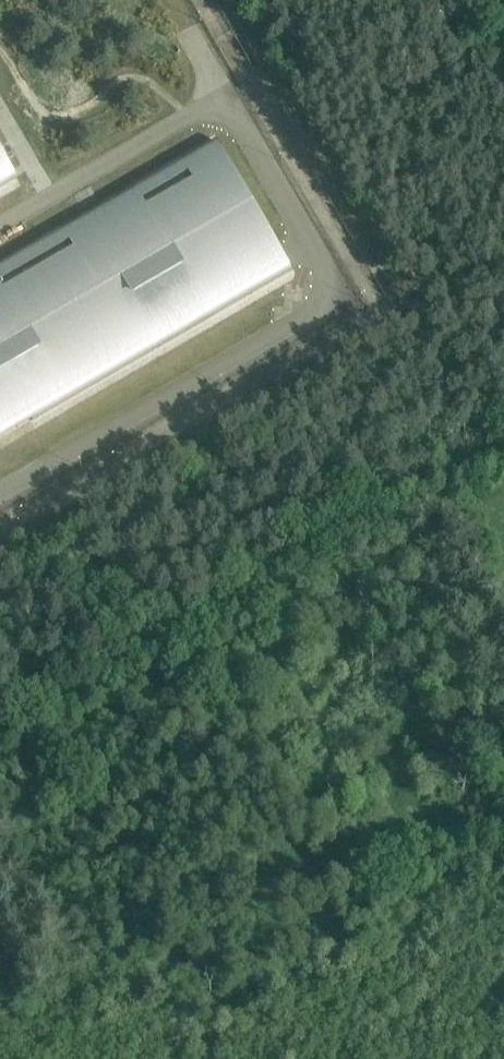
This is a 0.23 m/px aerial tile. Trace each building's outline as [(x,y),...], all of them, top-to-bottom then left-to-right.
[(289,272),(216,143),(3,265),(0,267),(0,442),(289,272)] [(18,180),(0,149),(0,191),(18,180)]
